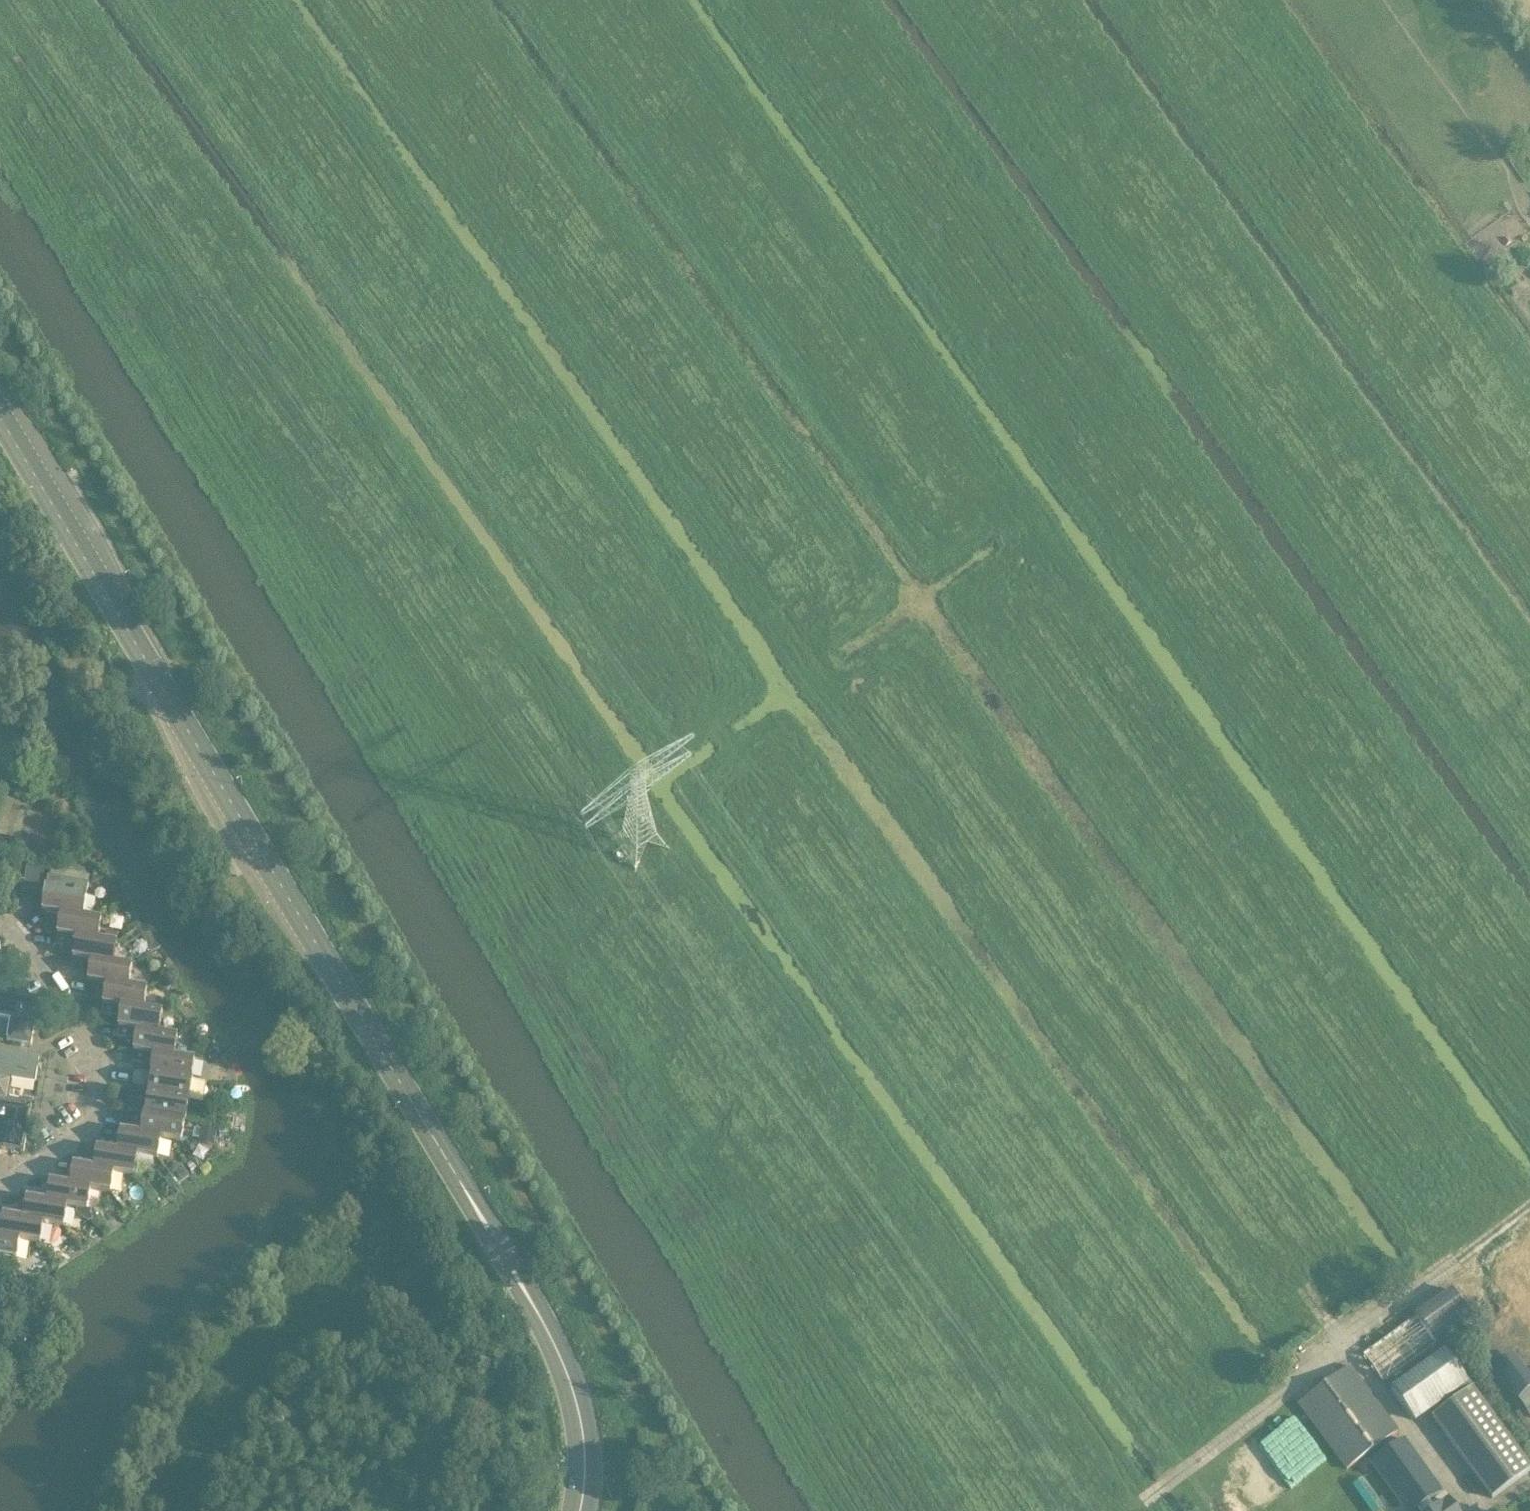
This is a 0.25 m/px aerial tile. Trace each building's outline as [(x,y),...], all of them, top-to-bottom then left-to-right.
[(22,840),(26,811),(0,807),(0,836),(22,840)] [(42,913),(61,916),(61,915),(83,919),(83,917),(90,879),(88,878),(82,864),(65,875),(49,872),(42,913)] [(102,920),(83,917),(83,919),(61,915),(61,916),(58,936),(76,939),(77,938),(98,942),(99,941),(102,920)] [(140,930),(154,952),(166,945),(152,923),(140,930)] [(106,932),(105,942),(117,944),(119,934),(106,932)] [(117,944),(99,941),(98,942),(77,938),(76,939),(58,936),(56,946),(75,949),(73,959),(85,961),(92,963),(92,961),(114,965),(114,964),(131,967),(132,959),(132,957),(132,956),(132,954),(131,952),(130,951),(129,949),(127,948),(126,947),(124,947),(117,945),(117,944)] [(73,959),(72,966),(84,968),(85,961),(73,959)] [(129,988),(129,987),(133,967),(131,967),(114,964),(114,965),(92,961),(92,963),(88,983),(107,986),(107,985),(129,988)] [(148,990),(129,987),(129,988),(107,985),(107,986),(104,1006),(122,1009),(122,1008),(144,1011),(144,1010),(148,990)] [(0,993),(0,1018),(11,1020),(7,1043),(32,1047),(39,1000),(0,993)] [(159,1035),(159,1034),(163,1013),(144,1010),(144,1011),(122,1008),(122,1009),(104,1006),(102,1016),(120,1019),(119,1029),(137,1032),(137,1031),(159,1035)] [(178,1037),(159,1034),(159,1035),(137,1031),(137,1032),(119,1029),(117,1039),(136,1042),(134,1053),(154,1056),(154,1055),(175,1058),(175,1057),(178,1037)] [(9,1103),(12,1080),(36,1084),(40,1060),(0,1053),(0,1101),(9,1103)] [(151,1075),(193,1082),(193,1081),(192,1081),(195,1060),(175,1057),(175,1058),(154,1055),(154,1056),(134,1053),(132,1063),(152,1066),(151,1075)] [(190,1102),(193,1082),(151,1075),(135,1073),(133,1085),(150,1088),(149,1095),(190,1102)] [(144,1115),(186,1122),(190,1102),(149,1095),(148,1102),(130,1100),(128,1112),(144,1115)] [(9,1103),(0,1101),(0,1126),(4,1126),(0,1150),(24,1153),(32,1106),(9,1103)] [(186,1123),(186,1122),(144,1115),(143,1122),(127,1120),(125,1132),(141,1134),(141,1135),(161,1139),(161,1140),(181,1143),(185,1123),(186,1123)] [(99,1140),(98,1149),(118,1152),(138,1156),(158,1160),(161,1140),(161,1139),(141,1135),(141,1134),(125,1132),(121,1131),(119,1144),(116,1143),(99,1140)] [(134,1177),(138,1156),(118,1152),(98,1149),(94,1168),(94,1170),(114,1173),(114,1174),(134,1177)] [(193,1161),(187,1165),(191,1171),(197,1166),(193,1161)] [(111,1194),(114,1174),(114,1173),(94,1170),(94,1168),(74,1165),(71,1185),(71,1186),(91,1190),(91,1191),(111,1194)] [(67,1207),(67,1208),(77,1209),(80,1210),(87,1211),(91,1191),(91,1190),(71,1186),(71,1185),(51,1182),(47,1202),(47,1203),(67,1207)] [(64,1228),(67,1208),(67,1207),(47,1203),(47,1202),(27,1199),(24,1219),(24,1220),(44,1223),(44,1225),(64,1228)] [(93,1220),(87,1211),(80,1210),(77,1209),(76,1214),(88,1223),(93,1220)] [(21,1240),(20,1241),(40,1245),(44,1225),(44,1223),(24,1220),(24,1219),(4,1216),(0,1236),(0,1237),(21,1240)] [(20,1241),(21,1240),(0,1237),(0,1236),(0,1258),(12,1260),(17,1261),(20,1241)] [(12,1260),(0,1258),(0,1271),(10,1273),(12,1260)] [(1391,1391),(1412,1421),(1467,1381),(1446,1351),(1391,1391)] [(1496,1371),(1517,1399),(1529,1390),(1529,1379),(1514,1357),(1496,1371)] [(1347,1470),(1387,1440),(1398,1432),(1350,1366),(1299,1404),(1347,1470)] [(1491,1497),(1529,1469),(1529,1468),(1471,1387),(1431,1416),(1491,1497)] [(1370,1464),(1404,1510),(1418,1510),(1419,1510),(1458,1510),(1457,1509),(1449,1498),(1434,1509),(1430,1503),(1444,1493),(1443,1492),(1405,1439),(1404,1440),(1399,1443),(1370,1464)]
